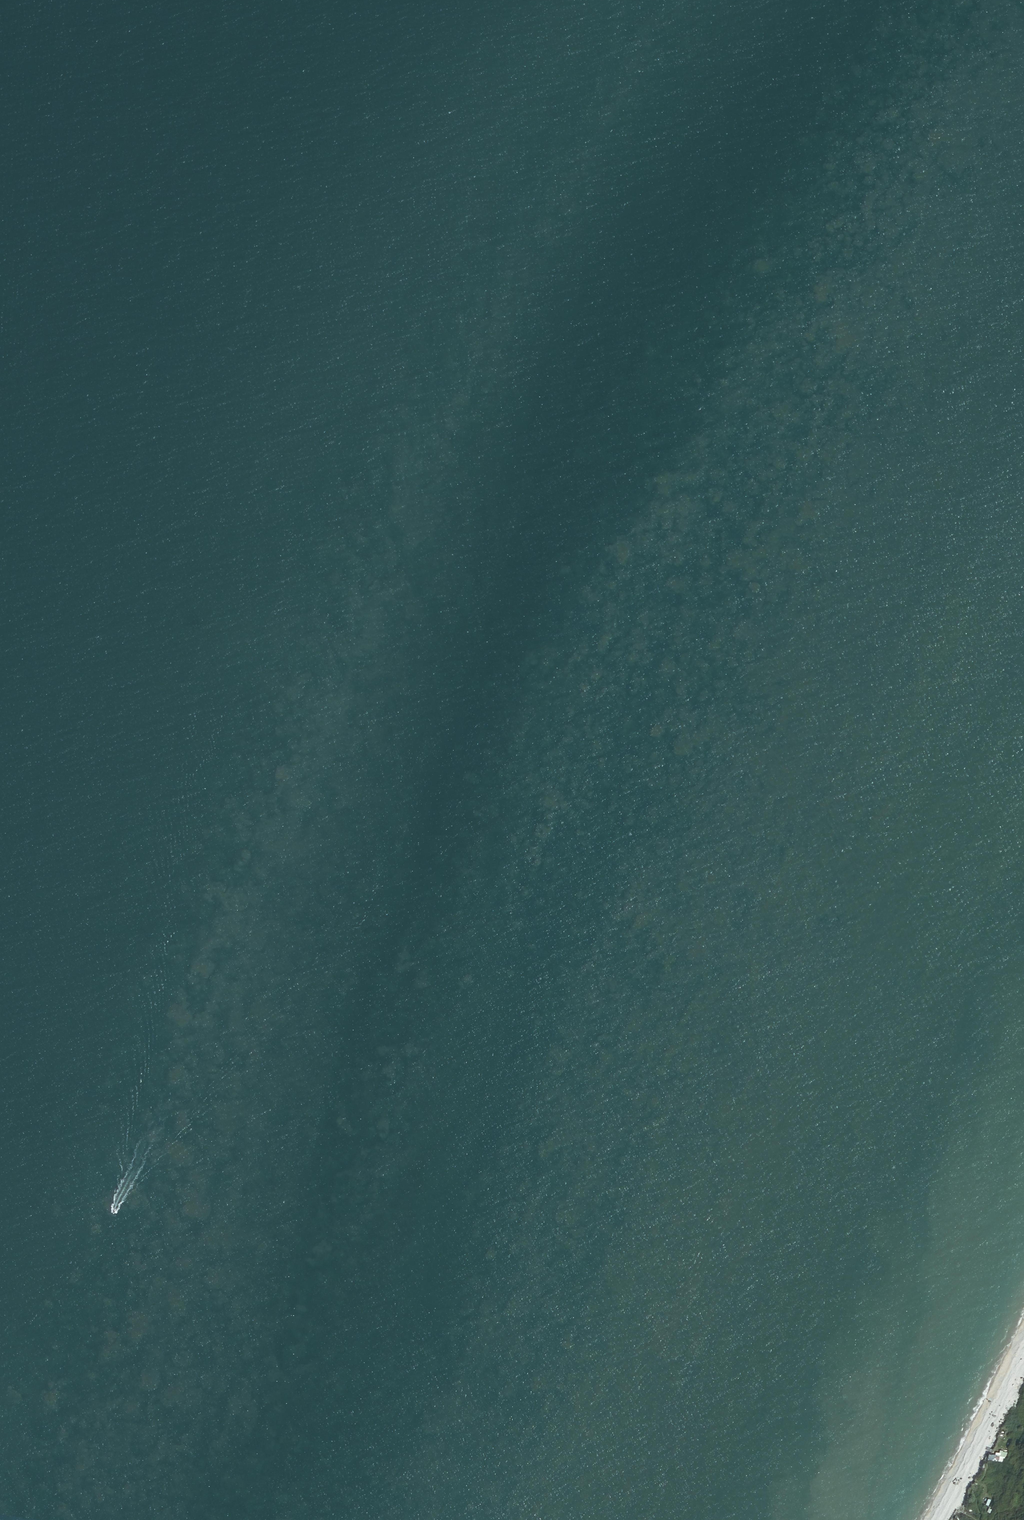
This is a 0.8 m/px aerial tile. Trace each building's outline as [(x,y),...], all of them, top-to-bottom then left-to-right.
[(996,1504),(993,1502),(987,1512),(991,1514),(996,1504)]
